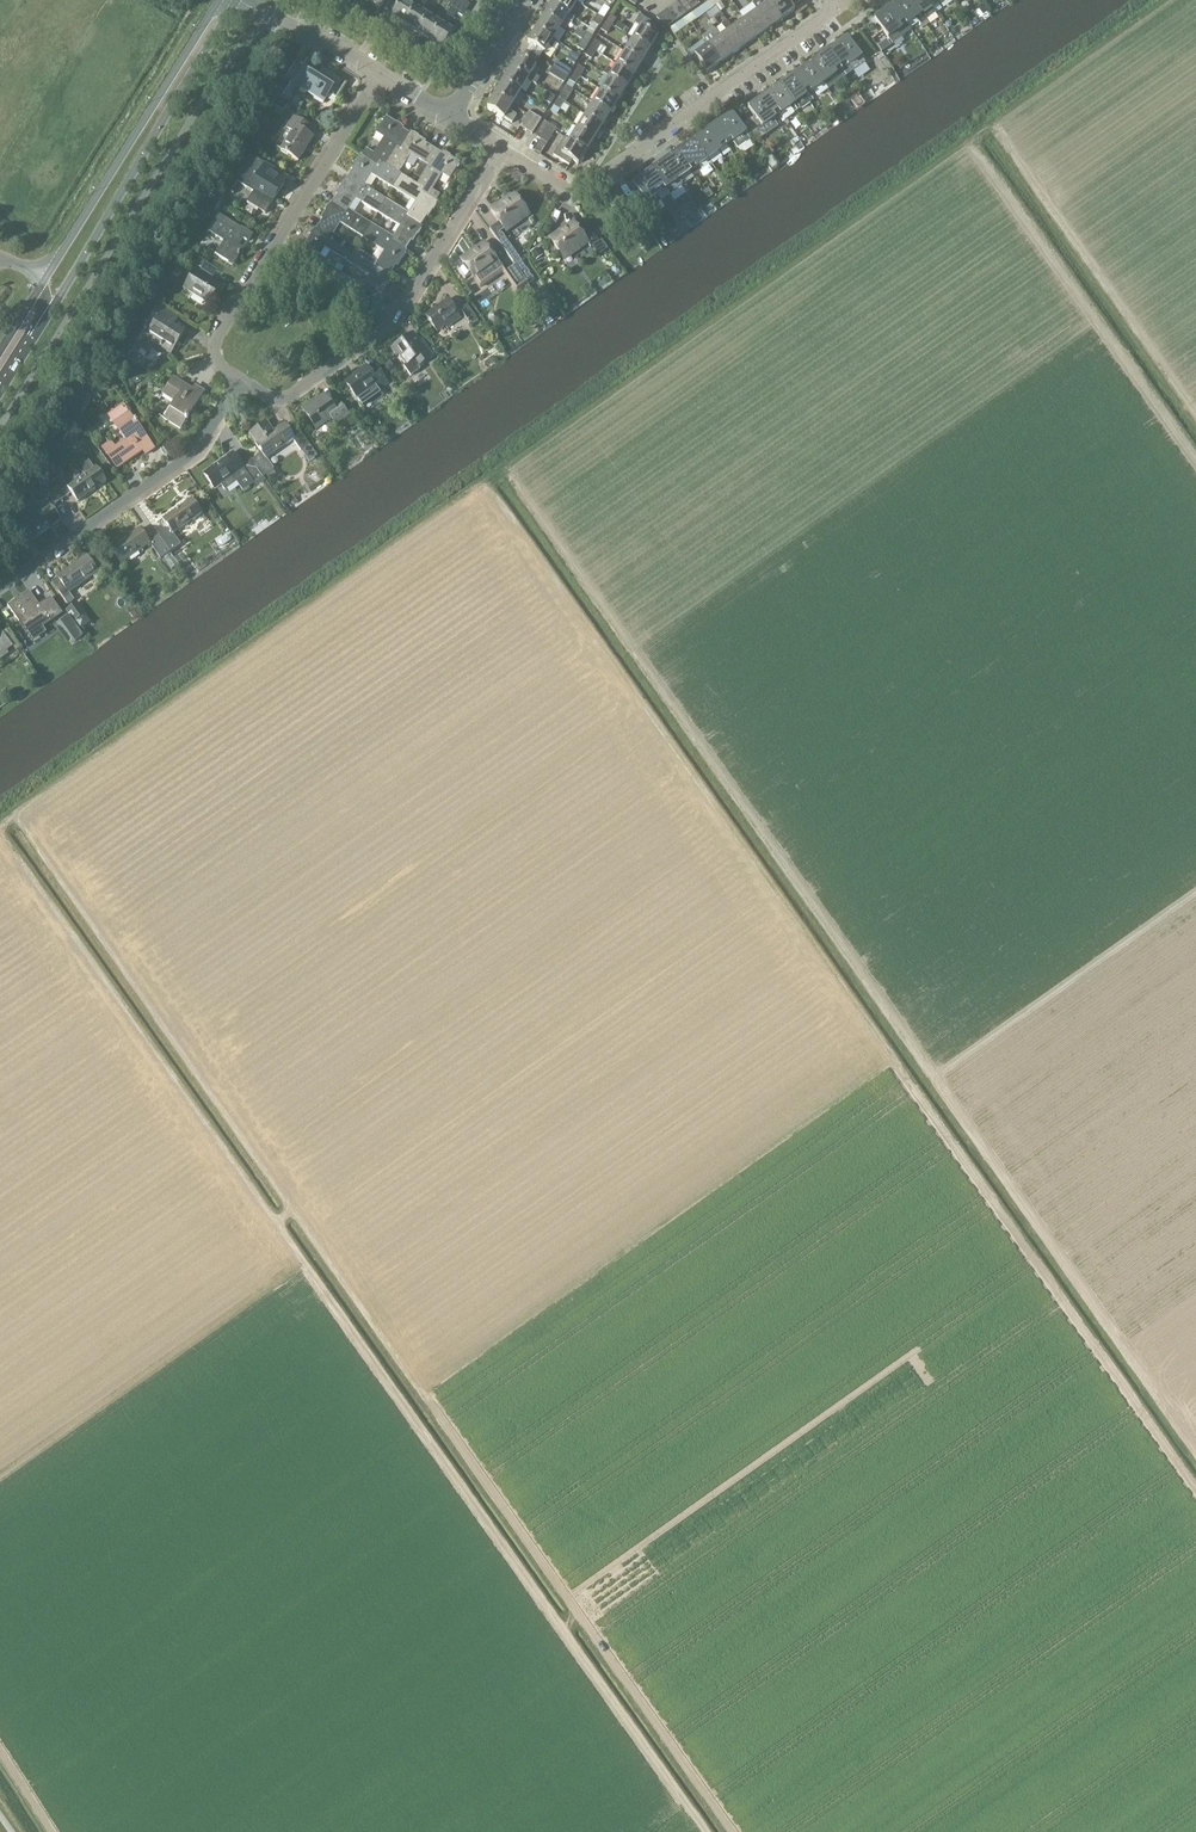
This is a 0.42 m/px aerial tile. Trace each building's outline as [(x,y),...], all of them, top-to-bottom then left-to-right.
[(367,2),(380,10),(386,0),(368,0),(367,2)] [(418,3),(420,0),(410,0),(408,4),(402,0),(391,17),(404,25),(415,8),(418,3)] [(470,4),(463,0),(452,0),(452,1),(466,11),(470,4)] [(577,2),(574,0),(554,0),(552,3),(569,14),(577,2)] [(692,9),(686,0),(680,0),(678,1),(686,13),(692,9)] [(698,5),(695,0),(686,0),(692,9),(698,5)] [(700,8),(704,14),(716,5),(712,0),(711,0),(700,8)] [(769,2),(768,0),(757,0),(752,3),(757,11),(769,28),(781,19),(769,2)] [(781,19),(794,10),(787,0),(772,0),(769,2),(781,19)] [(923,22),(908,0),(900,0),(893,5),(907,25),(916,18),(920,24),(923,22)] [(923,22),(926,19),(936,13),(932,7),(926,0),(908,0),(923,22)] [(463,16),(466,11),(452,1),(448,7),(463,16)] [(680,17),(686,13),(678,1),(672,5),(680,17)] [(417,33),(428,16),(431,11),(418,3),(415,8),(404,25),(417,33)] [(552,3),(544,16),(561,27),(566,19),(572,22),(575,18),(569,14),(552,3)] [(674,21),(680,17),(672,5),(666,10),(674,21)] [(893,5),(874,18),(892,44),(911,31),(907,25),(893,5)] [(691,22),(704,14),(700,8),(688,17),(691,22)] [(669,25),(674,21),(666,10),(656,16),(658,19),(669,25)] [(757,37),(769,28),(757,11),(745,19),(757,37)] [(599,26),(604,18),(598,15),(593,22),(599,26)] [(616,19),(612,16),(610,15),(606,22),(612,26),(616,19)] [(650,50),(658,37),(651,33),(656,25),(640,15),(635,23),(640,27),(633,39),(650,50)] [(430,41),(440,24),(428,16),(417,33),(430,41)] [(553,39),(561,27),(544,16),(536,29),(553,39)] [(674,35),(691,22),(688,17),(670,29),(674,35)] [(744,45),(757,37),(745,19),(732,28),(744,45)] [(443,49),(453,32),(457,25),(451,21),(447,28),(440,24),(430,41),(443,49)] [(744,45),(732,28),(727,21),(721,25),(727,32),(720,37),(732,54),(744,45)] [(607,33),(612,26),(606,22),(601,30),(607,33)] [(557,41),(553,39),(536,29),(528,42),(545,52),(549,46),(552,48),(557,41)] [(588,44),(592,36),(586,33),(582,40),(588,44)] [(720,63),(732,54),(720,37),(708,46),(720,63)] [(842,70),(861,57),(856,50),(847,37),(828,51),(842,70)] [(642,62),(650,50),(633,39),(625,52),(642,62)] [(583,51),(588,44),(582,40),(577,47),(583,51)] [(590,48),(596,51),(600,44),(594,40),(590,48)] [(861,57),(870,50),(865,43),(856,50),(861,57)] [(707,72),(720,63),(708,46),(695,55),(707,72)] [(591,59),(596,51),(590,48),(585,55),(591,59)] [(846,76),(842,70),(828,51),(810,64),(823,83),(828,89),(846,76)] [(634,75),(642,62),(625,52),(617,64),(634,75)] [(519,56),(511,69),(528,80),(527,80),(535,85),(539,79),(531,74),(536,67),(519,56)] [(337,99),(346,83),(321,68),(318,73),(304,65),(307,59),(294,80),(301,84),(299,87),(323,103),(330,91),(338,96),(336,98),(337,99)] [(568,76),(571,70),(557,61),(553,67),(568,76)] [(606,67),(603,73),(626,88),(634,75),(617,64),(613,71),(606,67)] [(805,96),(823,83),(810,64),(791,77),(805,96)] [(574,73),(580,77),(585,69),(579,66),(574,73)] [(564,82),(568,76),(553,67),(549,73),(564,82)] [(527,80),(528,80),(511,69),(503,82),(520,92),(527,80)] [(575,84),(580,77),(574,73),(569,80),(575,84)] [(618,100),(626,88),(603,73),(602,74),(609,78),(601,90),(618,100)] [(805,97),(805,96),(791,77),(779,85),(797,111),(800,108),(803,108),(810,103),(805,97)] [(512,105),(520,92),(503,82),(495,94),(512,105)] [(779,85),(767,94),(780,114),(789,107),(794,113),(797,111),(779,85)] [(610,113),(618,100),(601,90),(593,102),(610,113)] [(558,98),(564,102),(569,95),(563,91),(558,98)] [(550,104),(555,97),(549,93),(544,100),(550,104)] [(495,94),(487,107),(504,118),(511,123),(516,116),(508,111),(512,105),(495,94)] [(762,127),(780,114),(767,94),(748,107),(755,117),(748,121),(760,139),(767,134),(762,127)] [(283,111),(287,104),(275,96),(270,103),(283,111)] [(560,109),(564,102),(558,98),(554,106),(560,109)] [(602,126),(610,113),(593,102),(585,115),(602,126)] [(526,130),(535,115),(529,111),(520,126),(526,130)] [(760,139),(748,121),(741,126),(732,113),(713,126),(727,146),(732,142),(738,150),(750,141),(753,144),(760,139)] [(532,134),(541,119),(535,115),(526,130),(532,134)] [(595,138),(602,126),(585,115),(578,128),(595,138)] [(298,161),(313,137),(307,133),(311,127),(294,116),(286,128),(292,131),(281,150),(280,149),(279,150),(298,161)] [(400,148),(410,132),(408,134),(402,130),(403,128),(386,117),(376,133),(383,138),(374,154),(366,149),(362,155),(376,165),(378,161),(385,165),(397,146),(400,148)] [(541,139),(550,124),(544,121),(535,135),(541,139)] [(541,139),(547,143),(556,128),(550,124),(541,139)] [(708,159),(727,146),(713,126),(694,139),(708,159)] [(587,151),(595,138),(578,128),(570,140),(587,151)] [(425,164),(434,150),(424,144),(425,142),(410,132),(400,148),(397,146),(385,165),(399,173),(410,155),(425,164)] [(565,137),(553,155),(569,165),(572,160),(578,164),(587,151),(570,140),(565,137)] [(690,172),(708,159),(694,139),(676,152),(690,172)] [(421,192),(436,201),(440,195),(432,190),(442,174),(450,179),(460,163),(442,152),(440,154),(434,150),(425,164),(428,166),(417,184),(424,189),(421,192)] [(681,178),(690,172),(676,152),(664,161),(682,186),(685,184),(681,178)] [(376,165),(362,155),(360,154),(351,170),(353,171),(348,180),(361,189),(363,186),(364,186),(370,175),(393,189),(401,174),(399,173),(385,165),(378,161),(376,165)] [(265,214),(287,179),(253,157),(237,183),(253,193),(247,203),(265,214)] [(669,195),(682,186),(664,161),(652,169),(665,189),(669,195)] [(656,196),(665,189),(652,169),(633,183),(651,208),(660,201),(656,196)] [(424,189),(417,184),(401,174),(393,189),(415,202),(408,213),(406,217),(422,227),(420,225),(426,216),(428,217),(438,202),(436,201),(421,192),(424,189)] [(361,189),(348,180),(345,179),(336,194),(338,196),(332,205),(330,203),(330,204),(346,214),(348,210),(349,210),(355,200),(377,213),(386,200),(364,186),(363,186),(361,189)] [(506,230),(529,214),(515,194),(491,210),(499,222),(489,229),(513,262),(519,258),(502,233),(500,234),(499,232),(504,229),(508,234),(509,234),(506,230)] [(406,217),(408,213),(386,200),(377,213),(399,227),(393,237),(391,241),(407,251),(405,250),(410,240),(413,242),(422,227),(406,217)] [(371,224),(349,210),(348,210),(346,214),(330,204),(320,219),(323,220),(317,229),(314,228),(330,238),(333,234),(333,235),(340,224),(362,238),(371,224)] [(247,242),(252,235),(218,214),(207,232),(207,233),(208,232),(224,242),(215,255),(233,265),(243,248),(238,245),(242,239),(247,242)] [(585,222),(577,228),(573,222),(549,238),(566,263),(567,262),(564,258),(587,243),(590,248),(599,242),(585,222)] [(391,241),(393,237),(371,224),(362,238),(384,251),(378,262),(376,266),(389,274),(395,265),(398,267),(407,251),(391,241)] [(355,248),(333,235),(333,234),(330,238),(314,228),(303,246),(320,256),(324,248),(347,262),(355,248)] [(464,265),(458,269),(465,278),(471,274),(478,284),(480,287),(504,270),(484,242),(460,259),(464,265)] [(533,244),(527,251),(534,257),(540,249),(533,244)] [(376,266),(378,262),(355,248),(347,262),(369,276),(364,284),(381,294),(392,276),(389,274),(376,266)] [(205,262),(191,253),(187,260),(201,268),(205,262)] [(521,261),(514,265),(523,277),(527,282),(533,278),(530,273),(521,261)] [(335,281),(340,273),(326,264),(321,272),(335,281)] [(514,265),(504,272),(516,290),(527,282),(523,277),(514,265)] [(209,304),(220,285),(212,280),(211,279),(211,280),(194,270),(183,288),(193,294),(193,293),(208,302),(208,303),(209,304)] [(349,289),(352,284),(354,281),(340,273),(335,281),(349,289)] [(438,333),(460,317),(447,300),(425,315),(438,333)] [(471,326),(478,321),(467,305),(460,309),(471,326)] [(169,356),(183,333),(166,323),(170,316),(157,308),(149,321),(153,324),(145,337),(156,343),(156,342),(160,345),(159,346),(161,347),(162,346),(171,351),(168,356),(169,356)] [(412,332),(390,348),(396,356),(398,354),(405,365),(403,366),(410,376),(419,370),(417,367),(433,355),(421,338),(417,340),(412,332)] [(378,389),(387,383),(376,368),(370,372),(366,366),(357,372),(358,374),(345,382),(357,398),(362,405),(375,396),(370,389),(375,385),(378,389)] [(187,416),(203,391),(194,386),(192,390),(173,378),(163,394),(175,402),(164,419),(180,428),(185,420),(186,420),(188,417),(187,416)] [(335,424),(348,415),(336,398),(330,403),(324,395),(316,401),(318,403),(305,412),(303,410),(315,429),(334,416),(337,421),(334,423),(335,424)] [(125,440),(114,448),(109,442),(102,448),(117,469),(143,451),(145,454),(153,449),(136,425),(137,424),(135,421),(134,422),(128,413),(114,423),(125,440)] [(266,422),(249,434),(256,444),(255,444),(261,453),(251,460),(263,476),(273,469),(266,459),(292,440),(300,451),(308,445),(299,431),(292,436),(284,424),(273,431),(266,422)] [(232,454),(203,474),(214,489),(220,484),(224,491),(249,473),(255,481),(253,483),(253,484),(263,476),(251,460),(242,467),(232,454)] [(77,502),(106,481),(96,467),(67,487),(77,502)] [(49,483),(61,500),(69,495),(57,479),(60,477),(60,476),(49,483)] [(42,489),(54,506),(61,500),(49,483),(39,490),(40,491),(42,489)] [(154,519),(141,492),(135,495),(147,521),(154,519)] [(172,534),(201,513),(191,499),(162,519),(172,534)] [(31,541),(60,520),(50,505),(21,526),(31,541)] [(121,564),(150,543),(139,529),(110,549),(121,564)] [(158,535),(170,552),(181,544),(180,544),(177,546),(166,529),(158,535)] [(160,559),(170,552),(158,535),(151,540),(163,556),(160,558),(160,559)] [(69,592),(97,572),(86,556),(57,577),(62,584),(57,588),(54,585),(67,605),(74,600),(69,592)] [(47,625),(62,614),(50,597),(39,606),(29,591),(7,606),(25,631),(43,619),(47,625)] [(12,647),(1,631),(0,632),(0,655),(12,647)]
